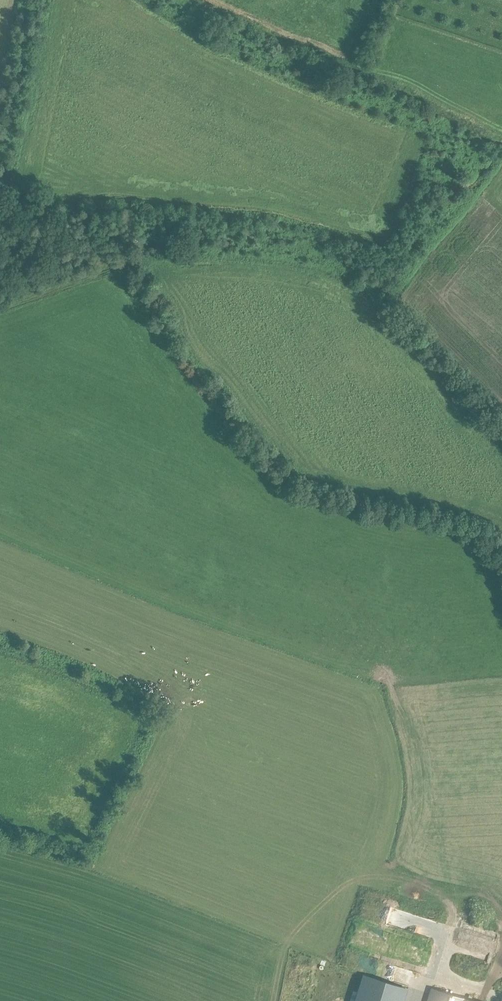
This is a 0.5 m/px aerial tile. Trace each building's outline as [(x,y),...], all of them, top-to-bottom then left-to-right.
[(432,988),(428,1000),(472,1000),(432,988)]
